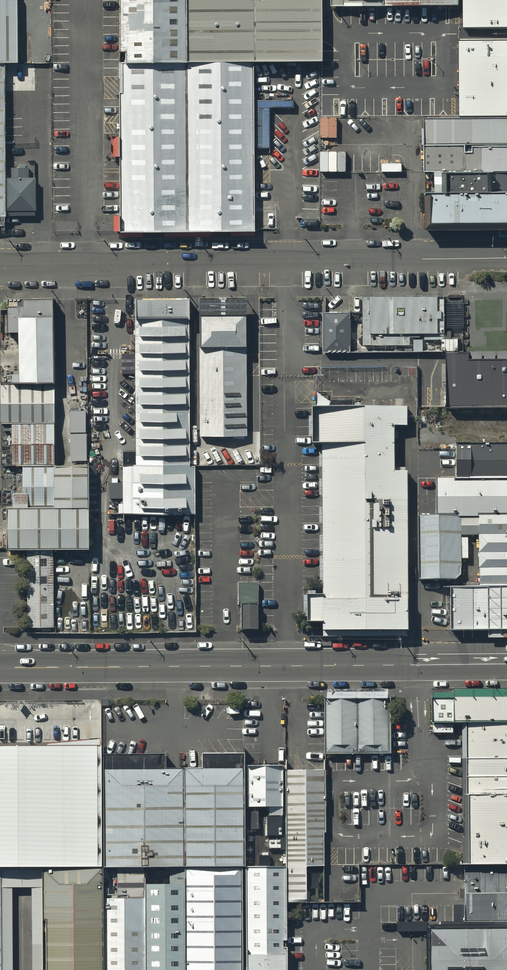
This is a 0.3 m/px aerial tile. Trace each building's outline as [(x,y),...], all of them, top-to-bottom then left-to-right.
[(18,71),(18,0),(0,0),(0,71),(18,71)] [(121,70),(182,69),(182,0),(121,0),(121,70)] [(186,67),(321,67),(320,0),(186,0),(186,67)] [(463,26),(506,26),(506,0),(463,0),(463,26)] [(459,115),(506,115),(506,39),(459,39),(459,115)] [(121,71),(122,235),(252,234),(251,70),(121,71)] [(424,119),(424,146),(506,146),(506,119),(424,119)] [(424,146),(424,173),(435,173),(506,173),(506,146),(424,146)] [(435,173),(435,194),(506,194),(506,173),(435,173)] [(37,180),(8,181),(8,216),(37,216),(37,180)] [(424,195),(425,232),(506,231),(506,195),(424,195)] [(441,300),(363,300),(364,350),(411,350),(411,341),(441,340),(441,300)] [(191,550),(191,469),(186,469),(186,303),(134,303),(134,454),(122,454),(122,516),(160,517),(160,549),(191,550)] [(9,339),(20,339),(20,389),(54,388),(53,323),(52,323),(52,304),(9,304),(9,339)] [(350,317),(322,317),(322,357),(350,357),(350,317)] [(196,320),(197,440),(244,440),(244,319),(196,320)] [(439,343),(413,343),(414,356),(439,356),(439,343)] [(448,352),(448,406),(506,406),(506,357),(470,358),(470,351),(448,352)] [(53,391),(1,391),(1,428),(53,428),(53,391)] [(325,634),(410,634),(409,475),(397,475),(397,433),(409,433),(409,413),(313,413),(313,454),(322,454),(323,604),(309,604),(309,629),(324,629),(325,634)] [(54,429),(12,430),(12,469),(54,469),(54,429)] [(456,444),(456,476),(506,476),(506,444),(456,444)] [(53,472),(24,472),(24,497),(13,497),(14,511),(28,511),(28,510),(53,509),(53,472)] [(87,474),(54,474),(54,511),(87,511),(87,474)] [(438,477),(438,513),(506,513),(506,477),(438,477)] [(88,512),(7,513),(7,554),(88,554),(88,512)] [(462,515),(420,516),(420,579),(458,580),(463,575),(462,515)] [(463,517),(463,536),(478,536),(478,586),(506,585),(506,517),(463,517)] [(27,556),(28,630),(54,630),(53,556),(27,556)] [(241,605),(242,631),(258,631),(258,582),(238,583),(238,605),(241,605)] [(454,631),(506,631),(506,587),(453,587),(454,631)] [(467,802),(472,802),(506,802),(506,697),(432,697),(432,732),(453,732),(453,722),(466,722),(467,802)] [(390,701),(325,701),(325,761),(391,760),(390,701)] [(0,746),(0,867),(102,867),(102,752),(101,745),(0,746)] [(104,754),(105,865),(241,864),(240,753),(199,754),(199,768),(164,768),(164,754),(104,754)] [(280,770),(246,770),(245,812),(280,813),(280,770)] [(322,777),(284,777),(285,907),(305,907),(305,871),(323,871),(322,777)] [(472,872),(506,872),(506,802),(472,802),(472,872)] [(102,871),(44,871),(45,921),(48,921),(49,969),(102,969),(102,871)] [(2,872),(2,969),(13,969),(13,892),(32,891),(33,969),(43,969),(42,872),(2,872)] [(283,873),(243,873),(243,969),(283,969),(283,873)] [(465,925),(506,925),(506,877),(505,875),(465,875),(465,925)] [(238,876),(182,877),(183,969),(238,969),(238,876)] [(180,890),(143,890),(144,969),(181,969),(180,890)] [(141,903),(104,903),(104,969),(142,969),(141,903)] [(463,908),(378,910),(379,927),(463,925),(463,908)] [(434,969),(506,969),(506,933),(434,934),(434,969)]
